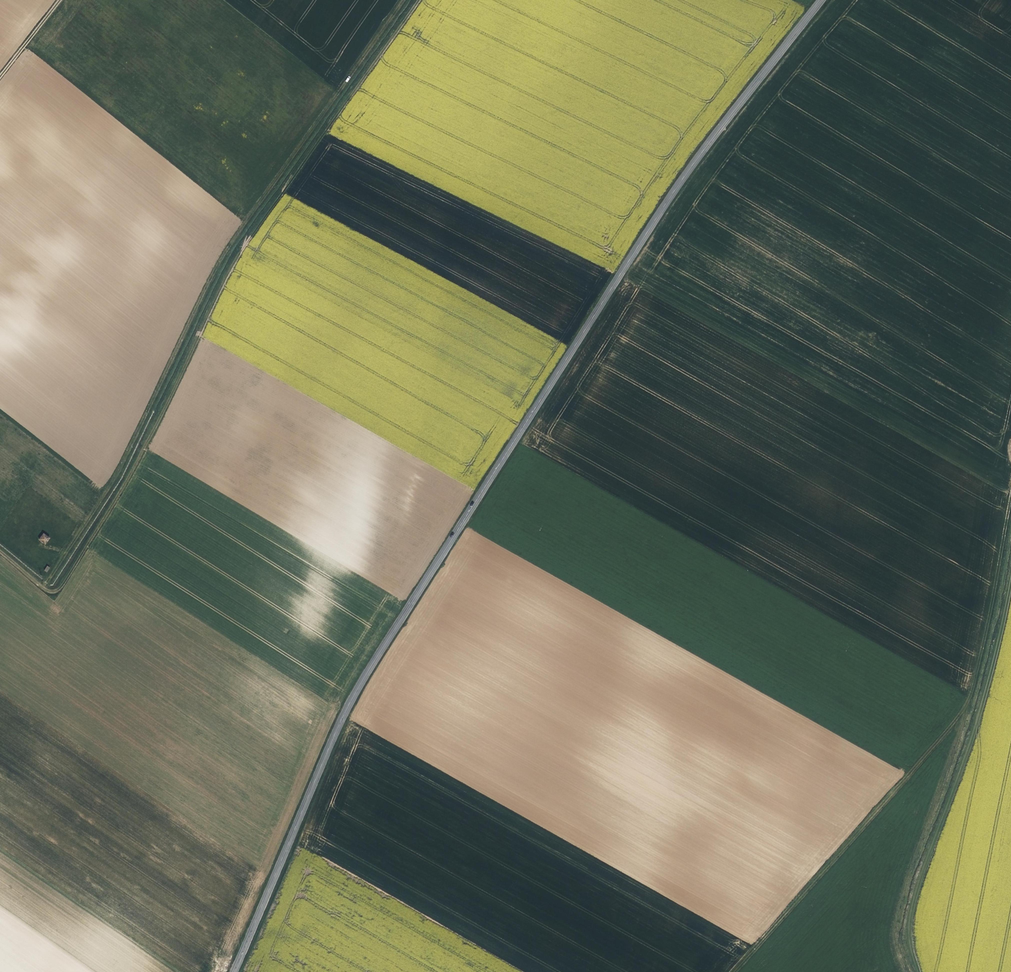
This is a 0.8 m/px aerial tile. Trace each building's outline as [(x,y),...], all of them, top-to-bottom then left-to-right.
[(44,541),(49,535),(43,531),(38,536),(44,541)]
